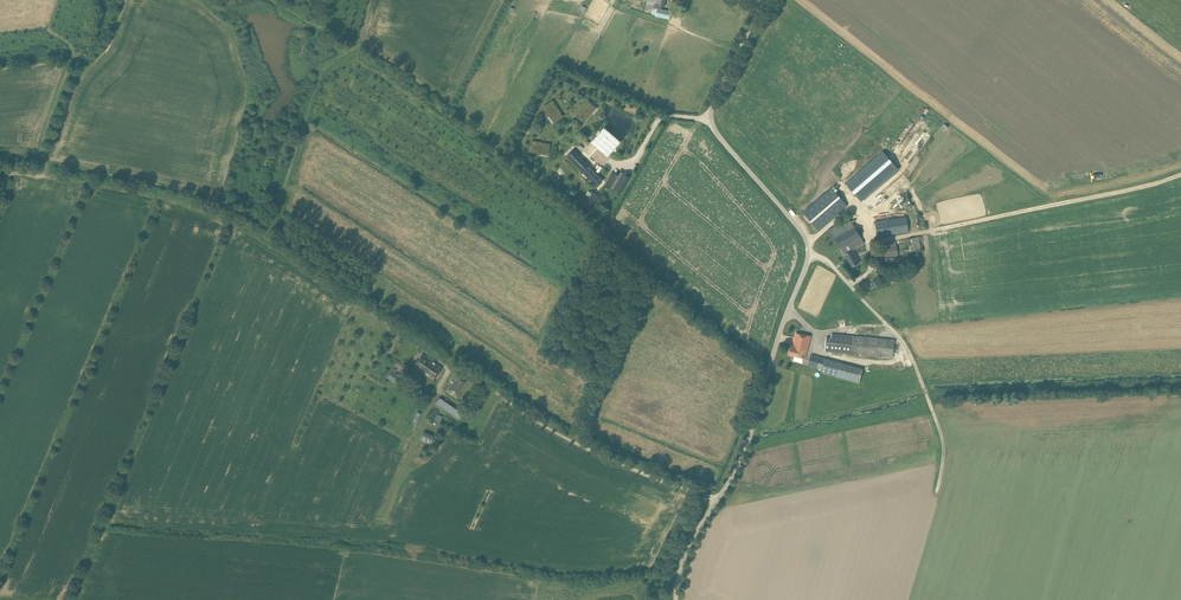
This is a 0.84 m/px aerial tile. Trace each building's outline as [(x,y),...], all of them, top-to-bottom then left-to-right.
[(657,8),(656,16),(669,19),(671,11),(657,8)] [(562,116),(552,102),(546,106),(556,120),(562,116)] [(577,115),(583,120),(594,107),(588,102),(577,115)] [(622,141),(605,126),(591,142),(608,156),(622,141)] [(549,145),(532,142),(531,149),(548,152),(549,145)] [(574,149),(567,156),(582,172),(590,164),(584,159),(582,161),(578,156),(580,154),(574,149)] [(895,171),(880,153),(844,185),(859,203),(895,171)] [(629,178),(622,174),(615,186),(622,190),(629,178)] [(617,179),(611,175),(606,183),(613,186),(617,179)] [(596,178),(592,182),(597,187),(601,183),(596,178)] [(819,230),(847,205),(832,187),(803,212),(819,230)] [(590,191),(582,205),(590,209),(598,195),(590,191)] [(896,205),(902,199),(901,198),(900,200),(897,197),(892,201),(896,205)] [(875,221),(878,236),(909,232),(907,216),(875,221)] [(864,243),(850,218),(830,229),(852,267),(860,262),(853,249),(864,243)] [(918,237),(908,239),(910,251),(921,249),(918,237)] [(884,247),(871,248),(872,258),(898,256),(897,245),(894,246),(894,245),(884,246),(884,247)] [(893,257),(886,258),(888,272),(895,272),(893,257)] [(811,336),(797,332),(796,332),(793,346),(791,345),(789,354),(805,359),(811,336)] [(826,343),(825,351),(833,352),(832,355),(867,358),(867,355),(878,356),(893,357),(895,339),(880,338),(831,334),(831,338),(826,337),(826,343)] [(434,380),(439,373),(442,368),(422,354),(418,359),(414,366),(434,380)] [(808,365),(836,373),(835,376),(859,383),(863,369),(811,355),(808,365)] [(380,377),(378,379),(382,381),(389,370),(385,368),(381,374),(380,377)] [(393,368),(387,378),(399,386),(404,378),(395,372),(397,370),(393,368)] [(457,398),(465,385),(469,380),(458,372),(454,376),(445,390),(457,398)] [(440,397),(435,404),(460,420),(464,413),(440,397)] [(417,411),(412,422),(417,424),(421,413),(417,411)] [(437,414),(434,420),(443,424),(446,418),(437,414)] [(432,446),(437,436),(424,430),(420,440),(432,446)]
